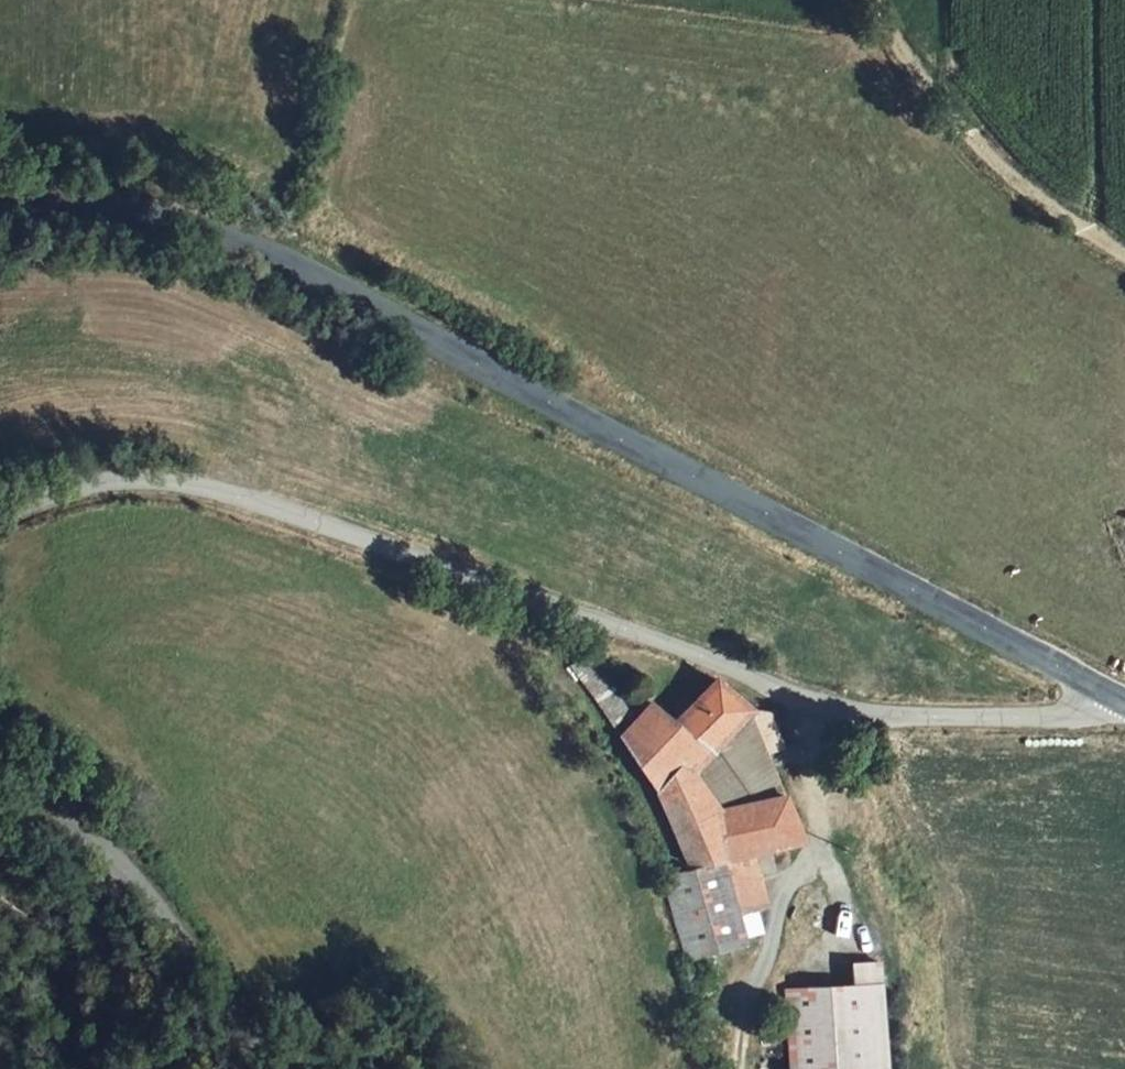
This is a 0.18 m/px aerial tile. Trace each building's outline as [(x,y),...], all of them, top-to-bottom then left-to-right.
[(698,773),(756,711),(716,680),(676,722),(651,704),(623,736),(656,795),(679,762),(698,773)] [(784,747),(771,713),(756,713),(769,753),(784,747)] [(656,795),(687,873),(726,861),(722,809),(698,773),(679,762),(656,795)] [(722,809),(726,861),(768,849),(803,838),(785,792),(722,809)] [(771,868),(768,849),(726,861),(687,873),(665,879),(686,956),(746,938),(736,903),(730,882),(761,871),(771,868)] [(768,895),(761,871),(730,882),(736,903),(768,895)] [(788,992),(793,1068),(879,1068),(873,986),(788,992)]
